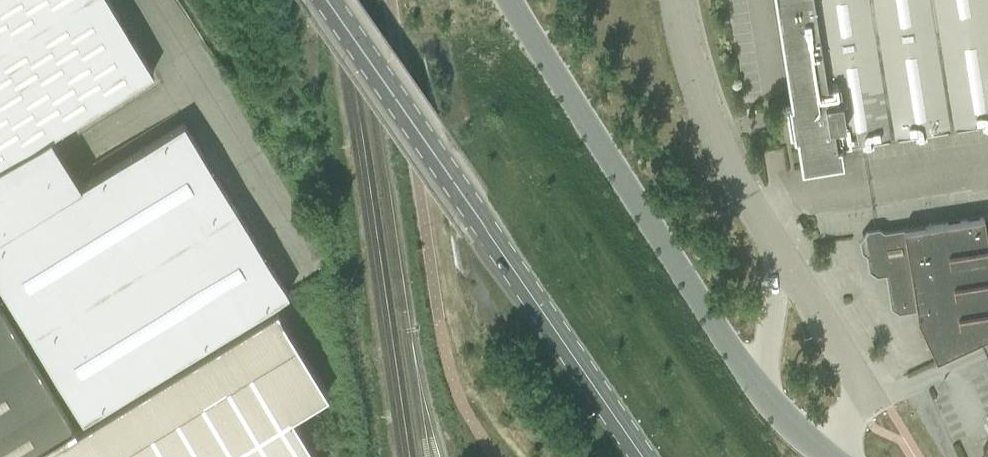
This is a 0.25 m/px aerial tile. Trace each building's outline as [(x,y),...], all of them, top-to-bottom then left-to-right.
[(111,0),(0,0),(0,282),(83,418),(289,293),(184,121),(82,183),(51,133),(154,71),(111,0)] [(841,144),(816,0),(782,0),(801,117),(808,165),(844,159),(841,144)] [(841,144),(861,141),(987,121),(987,0),(816,0),(841,144)] [(937,359),(978,340),(987,335),(987,214),(978,216),(875,232),(871,233),(865,240),(870,268),(877,274),(887,273),(892,305),(899,311),(916,308),(918,318),(931,345),(937,359)] [(77,432),(46,381),(0,306),(0,456),(36,456),(77,432)] [(292,413),(328,391),(278,309),(77,432),(36,456),(319,456),(292,413)]
